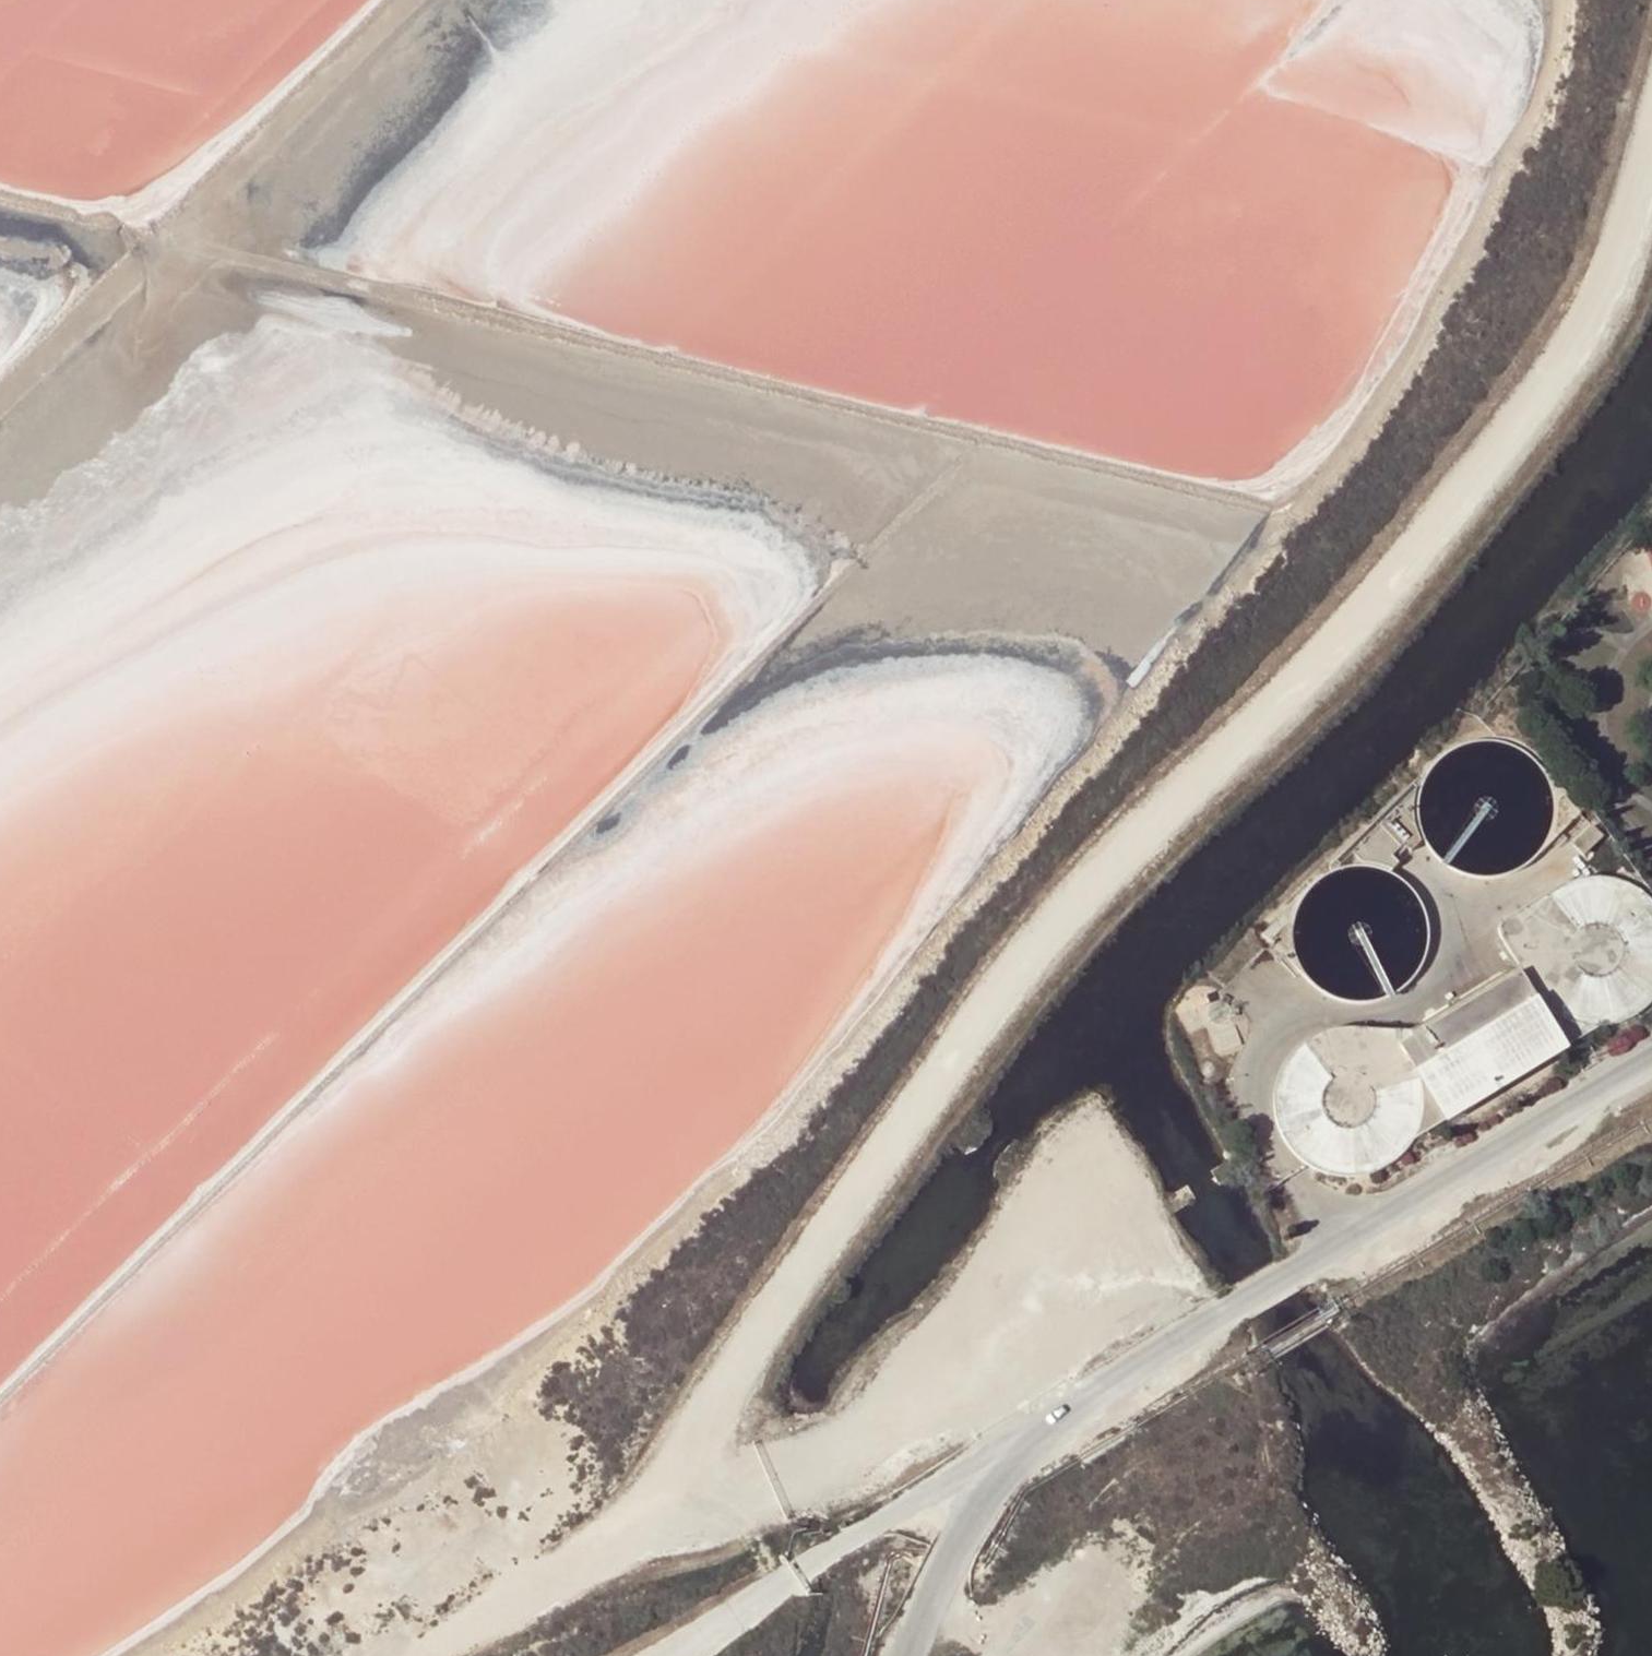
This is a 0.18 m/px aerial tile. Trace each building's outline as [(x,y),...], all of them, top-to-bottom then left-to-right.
[(1469,886),(1533,851),(1521,831),(1539,821),(1530,806),(1515,814),(1501,789),(1475,803),(1465,784),(1440,798),(1452,819),(1436,828),(1469,886)] [(1601,837),(1590,826),(1568,847),(1579,858),(1601,837)] [(1515,968),(1400,1040),(1450,1120),(1565,1047),(1515,968)]
